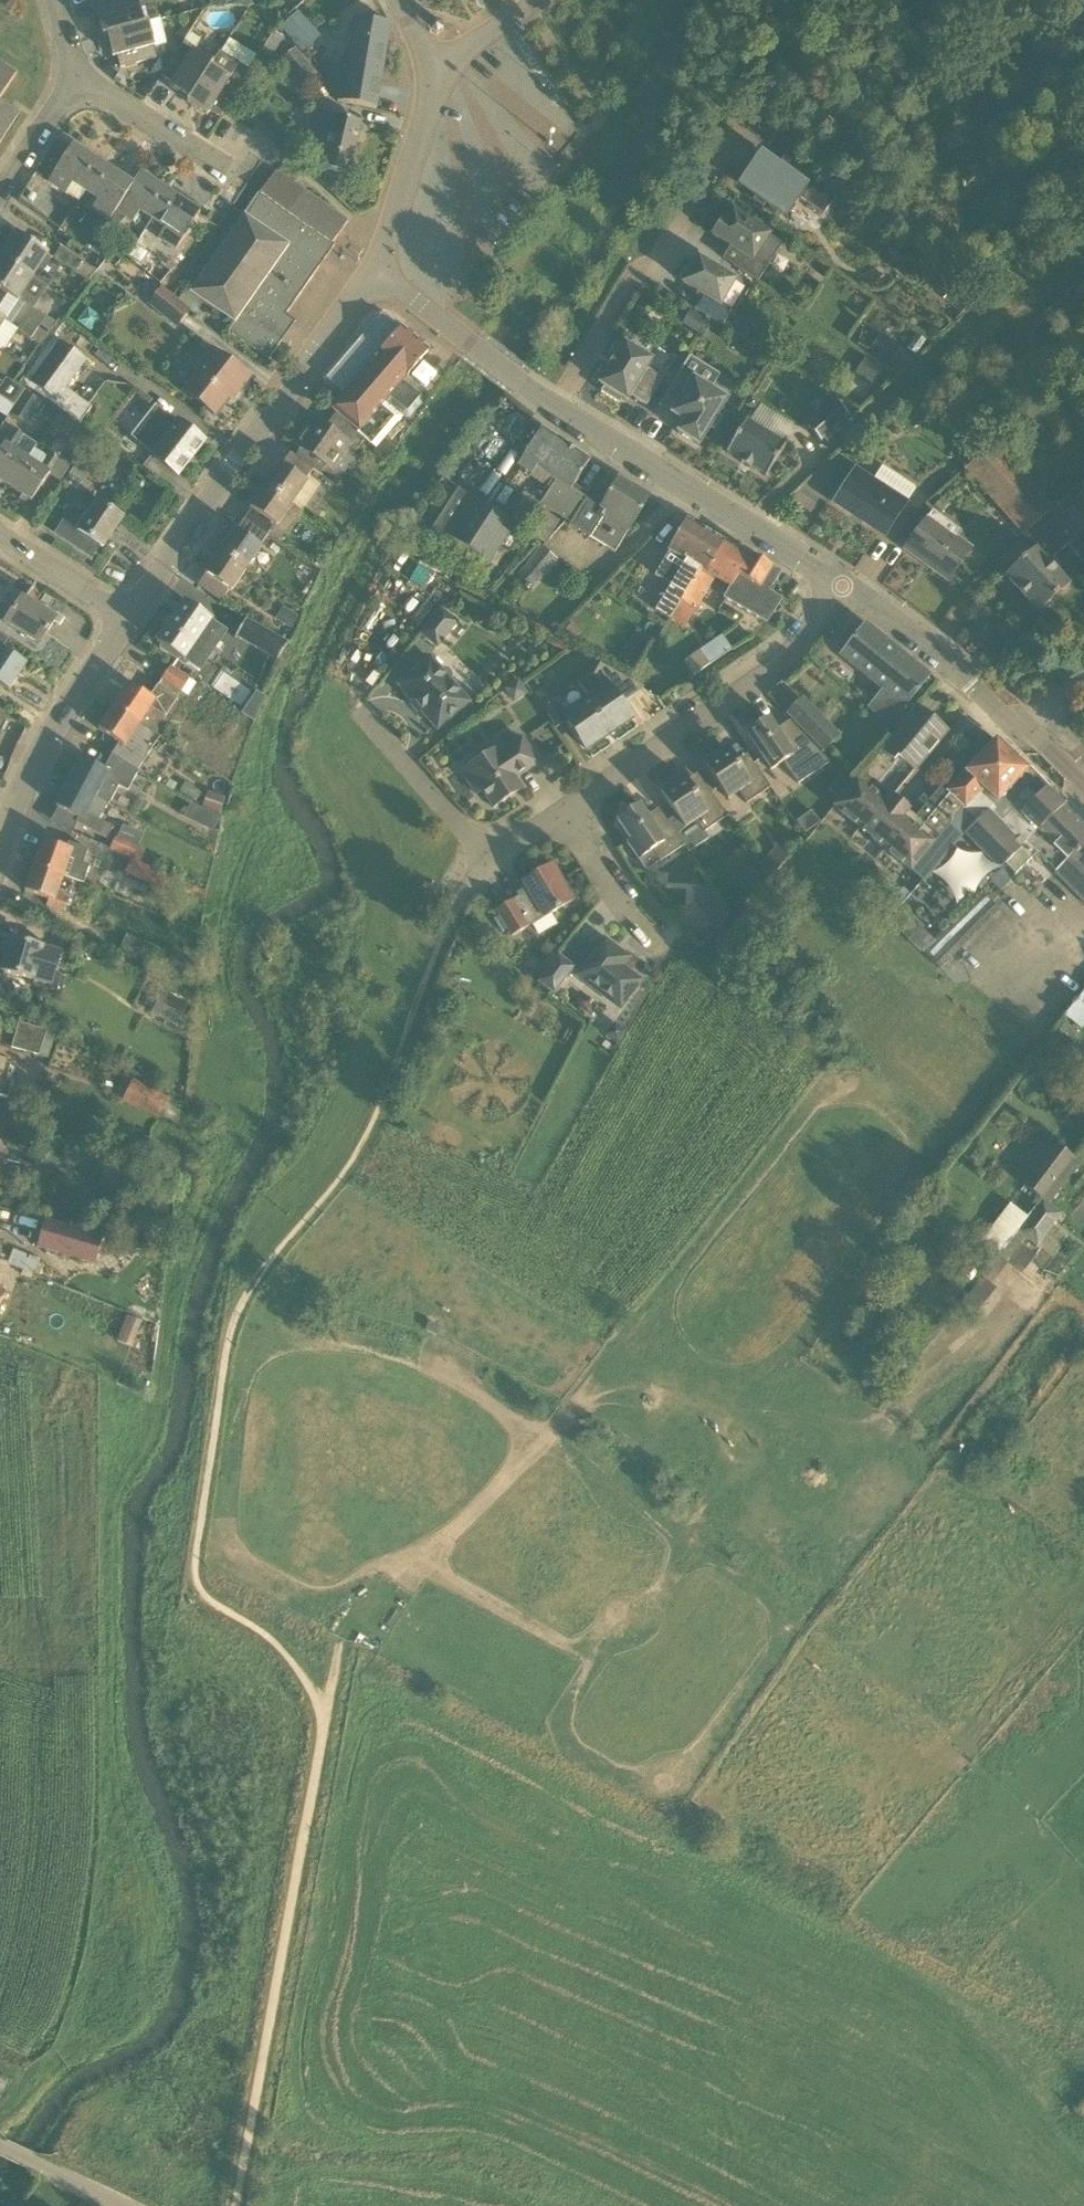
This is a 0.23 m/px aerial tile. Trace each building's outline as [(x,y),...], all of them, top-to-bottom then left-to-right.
[(107,35),(160,19),(155,0),(98,0),(101,11),(97,12),(103,36),(107,35)] [(297,12),(280,27),(295,43),(312,28),(297,12)] [(376,109),(390,23),(355,17),(346,72),(333,70),(330,88),(341,104),(376,109)] [(156,58),(154,47),(167,44),(160,19),(107,35),(113,57),(117,56),(120,68),(156,58)] [(182,26),(172,41),(181,46),(182,44),(189,32),(190,31),(182,26)] [(273,31),(267,41),(278,47),(284,37),(273,31)] [(227,38),(221,50),(246,63),(252,52),(227,38)] [(192,51),(182,45),(162,76),(172,82),(170,86),(189,98),(187,102),(213,62),(193,50),(192,51)] [(302,88),(318,74),(314,70),(300,52),(297,48),(281,62),(302,88)] [(220,117),(250,70),(220,52),(213,62),(187,102),(207,114),(210,111),(220,117)] [(16,73),(0,62),(0,98),(16,73)] [(19,113),(0,101),(0,142),(19,113)] [(347,174),(352,157),(360,122),(317,111),(309,147),(317,149),(314,163),(317,167),(347,174)] [(78,200),(85,189),(102,163),(72,143),(48,181),(65,193),(78,200)] [(758,163),(740,188),(755,199),(751,204),(762,211),(765,206),(784,219),(797,201),(822,218),(835,200),(784,159),(774,174),(758,163)] [(109,220),(132,183),(102,163),(85,189),(99,197),(91,208),(109,220)] [(348,221),(327,207),(296,185),(275,169),(259,192),(243,214),(230,205),(186,269),(199,278),(189,292),(232,322),(227,330),(269,359),(282,340),(272,333),(335,244),(333,243),(348,221)] [(153,217),(170,191),(140,171),(132,183),(109,220),(116,209),(132,220),(140,209),(153,217)] [(200,211),(170,191),(153,217),(147,226),(159,234),(158,237),(176,249),(200,211)] [(769,235),(732,211),(725,221),(722,219),(712,235),(741,254),(733,266),(757,282),(772,259),(759,250),(769,235)] [(15,232),(0,255),(48,286),(61,265),(89,283),(97,271),(59,247),(52,258),(47,254),(48,253),(15,232)] [(17,301),(24,305),(17,315),(38,328),(46,315),(34,308),(48,286),(0,255),(0,290),(17,301)] [(722,326),(731,310),(720,304),(734,280),(698,258),(683,283),(703,295),(694,309),(722,326)] [(176,327),(190,309),(160,286),(146,304),(176,327)] [(690,310),(681,324),(699,335),(708,320),(690,310)] [(17,315),(10,326),(18,331),(31,339),(38,328),(17,315)] [(46,315),(38,328),(46,333),(47,334),(56,321),(46,315)] [(384,402),(428,350),(401,327),(365,367),(362,364),(359,365),(353,371),(353,375),(357,379),(332,408),(349,422),(359,431),(356,435),(362,439),(370,446),(382,432),(387,436),(402,418),(384,402)] [(881,335),(869,352),(889,365),(901,348),(881,335)] [(66,389),(87,360),(59,340),(28,382),(25,386),(78,423),(91,407),(66,389)] [(649,352),(632,341),(629,346),(624,343),(615,358),(614,357),(606,368),(608,369),(599,384),(604,387),(601,392),(619,403),(622,398),(626,401),(630,395),(646,405),(662,378),(646,368),(651,360),(646,357),(649,352)] [(239,390),(249,377),(210,347),(192,369),(195,372),(181,389),(214,415),(235,387),(239,390)] [(869,360),(860,375),(873,383),(882,369),(869,360)] [(692,379),(680,371),(659,405),(671,414),(684,422),(677,432),(698,445),(710,427),(714,429),(722,417),(718,414),(727,399),(693,378),(692,379)] [(14,406),(24,391),(5,379),(2,383),(0,382),(0,397),(14,406)] [(25,427),(40,405),(24,394),(9,416),(25,427)] [(834,401),(805,427),(819,442),(847,416),(834,401)] [(178,420),(177,421),(154,404),(131,434),(154,451),(151,454),(178,475),(204,441),(178,420)] [(751,466),(766,476),(785,444),(776,438),(784,425),(754,407),(727,452),(742,461),(741,463),(750,468),(751,466)] [(58,414),(51,425),(67,435),(65,437),(71,441),(73,439),(82,445),(83,445),(89,435),(58,414)] [(356,435),(331,417),(325,427),(312,418),(294,444),(332,471),(351,445),(356,448),(362,439),(356,435)] [(572,487),(589,460),(541,428),(518,462),(533,472),(537,466),(558,479),(543,502),(575,522),(590,498),(572,487)] [(9,487),(27,458),(36,444),(22,435),(14,429),(0,450),(0,480),(9,487)] [(966,469),(1024,535),(1051,511),(1054,508),(997,442),(966,469)] [(50,453),(41,468),(27,458),(9,487),(32,501),(48,476),(59,459),(50,453)] [(313,470),(295,457),(289,454),(282,464),(281,464),(265,486),(291,504),(307,482),(305,481),(313,470)] [(59,459),(48,476),(59,483),(70,466),(59,459)] [(907,501),(874,479),(870,486),(851,474),(833,500),(885,534),(903,507),(907,501)] [(616,551),(649,496),(618,477),(602,504),(590,498),(575,522),(573,524),(616,551)] [(302,511),(291,504),(265,486),(250,508),(251,509),(244,519),(267,536),(268,534),(282,542),(302,511)] [(487,562),(513,523),(459,488),(434,527),(487,562)] [(92,560),(101,547),(102,548),(122,518),(97,501),(88,516),(77,532),(63,521),(53,536),(91,561),(92,560)] [(545,544),(560,521),(541,509),(526,531),(545,544)] [(948,580),(968,552),(954,542),(961,533),(932,511),(905,549),(948,580)] [(1074,537),(1051,511),(1024,535),(1035,547),(1005,574),(1040,612),(1056,597),(1070,584),(1050,560),(1066,545),(1074,537)] [(659,611),(668,617),(699,569),(706,573),(726,542),(687,518),(668,549),(685,560),(662,598),(655,609),(659,611)] [(267,536),(244,519),(236,530),(235,529),(220,551),(246,569),(262,547),(260,546),(267,536)] [(1066,545),(1083,566),(1083,548),(1074,537),(1066,545)] [(726,589),(748,556),(726,542),(706,573),(699,569),(668,617),(682,625),(712,580),(726,589)] [(534,589),(559,559),(542,545),(517,575),(534,589)] [(231,591),(246,569),(220,551),(205,573),(206,574),(198,585),(222,601),(229,591),(231,591)] [(779,572),(750,554),(748,556),(726,589),(722,596),(766,623),(780,599),(767,592),(779,572)] [(39,644),(55,620),(21,598),(5,622),(39,644)] [(185,602),(156,643),(161,646),(159,648),(178,661),(180,658),(199,671),(212,650),(226,631),(185,602)] [(437,646),(456,621),(441,609),(421,633),(437,646)] [(287,612),(279,624),(290,631),(298,619),(287,612)] [(251,622),(241,639),(283,664),(293,647),(251,622)] [(572,622),(562,633),(571,643),(582,632),(572,622)] [(905,706),(929,676),(865,624),(841,654),(905,706)] [(25,664),(1,648),(8,638),(0,633),(0,684),(8,690),(25,664)] [(700,651),(709,664),(732,649),(723,635),(700,651)] [(213,652),(208,659),(214,664),(219,656),(213,652)] [(437,728),(468,702),(430,658),(399,684),(437,728)] [(599,687),(562,714),(586,748),(604,736),(602,735),(612,728),(613,730),(631,717),(621,703),(643,688),(600,664),(592,677),(599,687)] [(188,696),(195,684),(170,667),(162,679),(188,696)] [(517,677),(501,687),(510,701),(526,691),(517,677)] [(150,697),(129,683),(114,706),(140,723),(150,708),(165,718),(177,699),(158,686),(150,697)] [(256,690),(241,713),(254,722),(266,696),(256,690)] [(826,723),(801,698),(787,712),(813,738),(826,723)] [(137,771),(160,736),(140,723),(114,706),(98,729),(119,743),(112,755),(137,771)] [(909,778),(948,731),(917,706),(879,752),(909,778)] [(776,729),(769,718),(764,721),(761,718),(749,727),(751,730),(746,733),(771,770),(784,761),(799,783),(830,762),(789,720),(776,729)] [(538,763),(522,738),(498,754),(495,749),(462,770),(477,794),(482,790),(494,807),(522,789),(514,778),(538,763)] [(955,797),(1002,745),(996,740),(948,790),(942,785),(916,815),(909,809),(894,796),(909,778),(879,752),(835,805),(912,869),(966,808),(955,797)] [(971,839),(1030,776),(1025,772),(1027,770),(1002,745),(955,797),(966,808),(912,869),(924,879),(964,832),(971,839)] [(742,771),(726,747),(721,750),(719,747),(706,755),(708,759),(703,762),(728,799),(739,791),(747,803),(770,788),(753,763),(742,771)] [(104,770),(81,758),(69,781),(108,804),(123,774),(106,765),(104,770)] [(699,799),(683,776),(678,779),(676,776),(663,784),(665,788),(660,791),(685,828),(696,820),(704,832),(727,817),(710,792),(699,799)] [(1030,776),(971,839),(1001,869),(1006,864),(1017,874),(1038,853),(1056,871),(1083,840),(1083,826),(1064,805),(1047,788),(1044,790),(1030,776)] [(106,839),(112,827),(100,820),(108,804),(69,781),(56,806),(78,818),(75,822),(106,839)] [(208,791),(202,807),(218,814),(224,797),(216,794),(208,791)] [(217,815),(189,801),(182,815),(210,829),(217,815)] [(656,828),(640,805),(635,808),(633,805),(620,813),(622,817),(617,820),(630,840),(627,843),(638,859),(652,849),(660,861),(684,846),(667,821),(656,828)] [(812,808),(797,819),(805,831),(820,820),(812,808)] [(134,859),(140,846),(117,835),(110,849),(132,859),(134,859)] [(67,848),(43,839),(34,866),(62,877),(69,858),(82,862),(86,850),(68,843),(67,848)] [(1056,871),(1083,898),(1083,840),(1056,871)] [(150,883),(156,869),(134,859),(132,859),(126,872),(150,883)] [(574,899),(553,864),(522,882),(529,893),(521,898),(519,895),(496,909),(512,935),(574,899)] [(64,912),(69,898),(56,894),(62,877),(34,866),(25,891),(48,899),(46,905),(64,912)] [(734,885),(722,893),(732,908),(744,900),(748,897),(738,882),(734,885)] [(932,940),(921,952),(939,968),(1000,910),(982,892),(932,940)] [(708,922),(724,915),(715,893),(698,900),(708,922)] [(119,953),(179,978),(184,967),(187,960),(126,935),(119,953)] [(52,985),(61,954),(10,939),(1,970),(52,985)] [(620,1008),(641,981),(613,959),(619,950),(604,939),(576,976),(620,1008)] [(553,994),(574,967),(558,955),(538,982),(553,994)] [(1078,1027),(1083,1019),(1083,989),(1081,987),(1060,1013),(1078,1027)] [(163,993),(152,1015),(176,1026),(186,1004),(181,1002),(163,993)] [(613,1022),(606,1034),(618,1042),(626,1030),(613,1022)] [(40,1055),(47,1031),(19,1023),(12,1047),(40,1055)] [(11,1084),(5,1082),(10,1066),(0,1062),(0,1097),(7,1099),(11,1084)] [(159,1118),(168,1099),(131,1080),(122,1099),(159,1118)] [(1024,1188),(1041,1200),(1073,1156),(1056,1144),(1024,1188)] [(1027,1240),(1038,1250),(1056,1226),(1055,1225),(1063,1214),(1049,1204),(1080,1161),(1073,1156),(1041,1200),(1029,1217),(1026,1215),(996,1256),(982,1275),(991,1282),(1008,1259),(1019,1242),(1023,1246),(1027,1240)] [(980,1244),(996,1256),(1026,1215),(1010,1203),(980,1244)] [(98,1265),(107,1238),(48,1221),(40,1248),(98,1265)] [(37,1274),(42,1260),(16,1250),(10,1263),(37,1274)] [(133,1347),(142,1322),(126,1316),(117,1341),(133,1347)]
